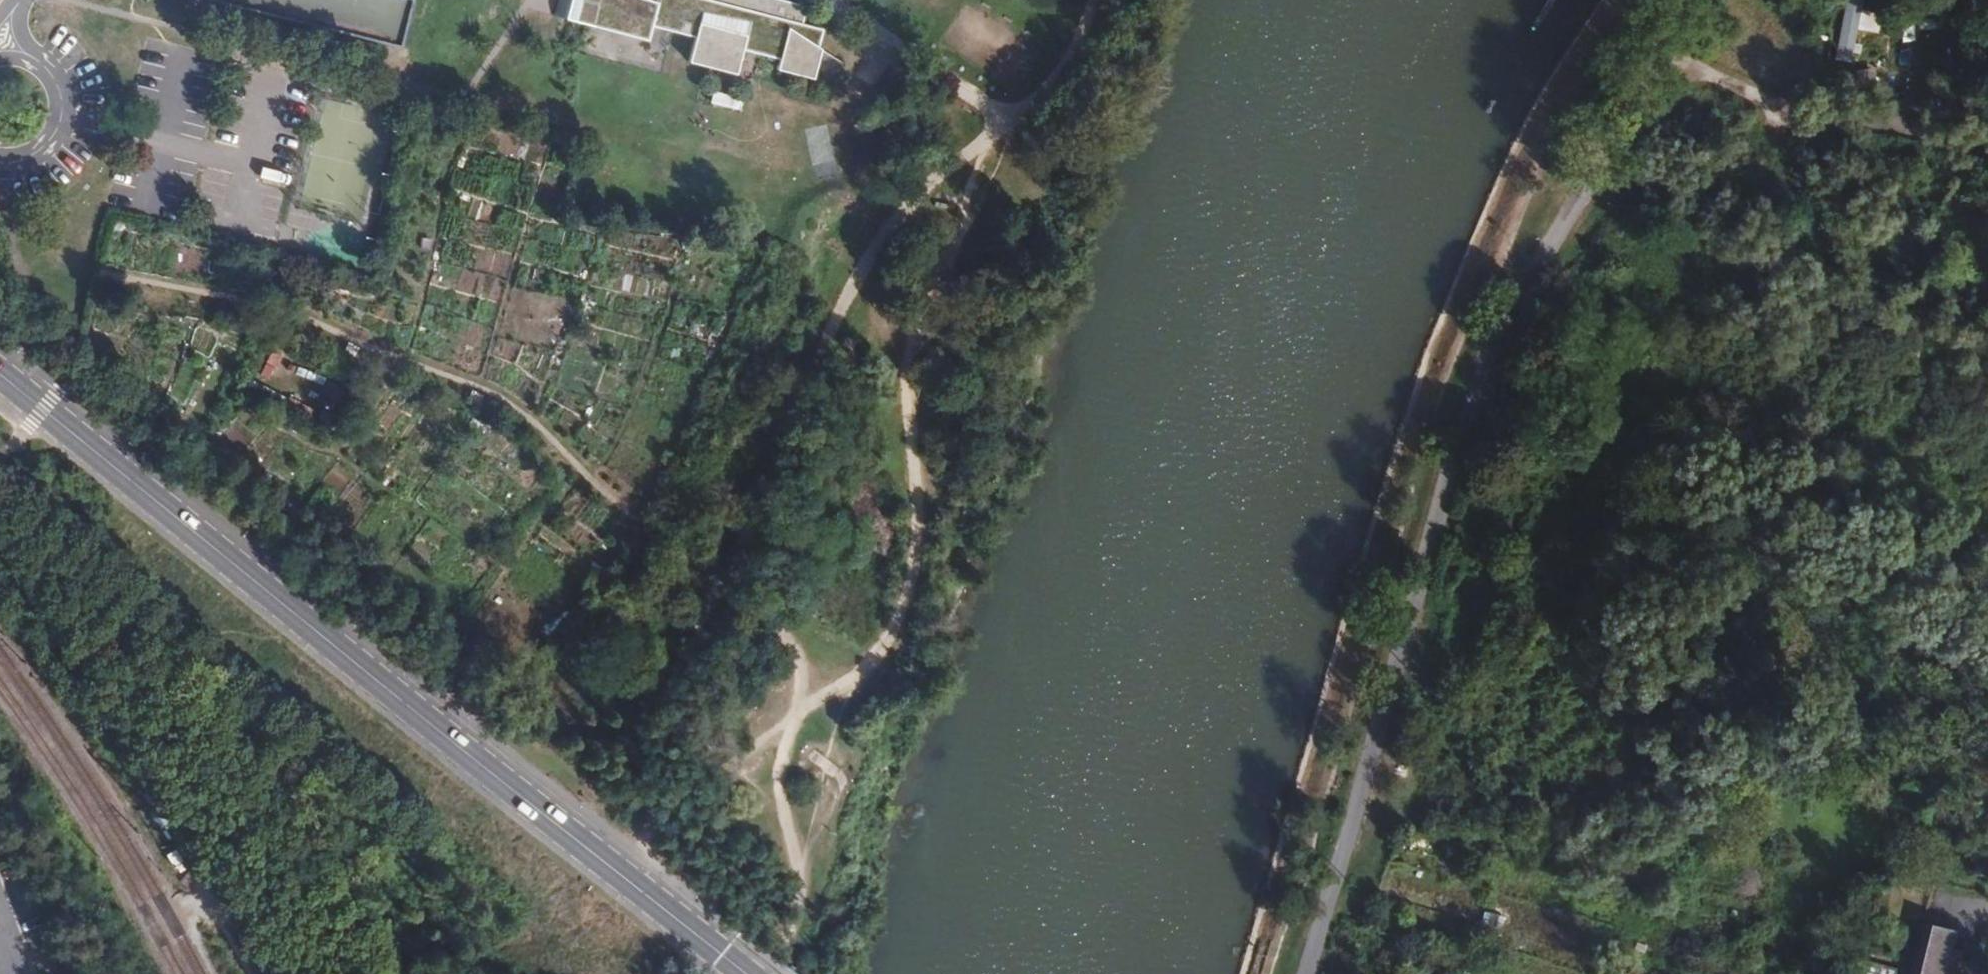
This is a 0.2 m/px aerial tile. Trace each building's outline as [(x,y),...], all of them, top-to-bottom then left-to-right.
[(396,50),(409,0),(204,0),(396,50)] [(559,22),(599,33),(602,23),(638,32),(641,19),(672,27),(670,36),(693,42),(686,67),(703,71),(705,62),(736,70),(740,55),(742,45),(759,50),(757,59),(777,65),(774,75),(810,84),(819,54),(816,53),(820,34),(800,29),(804,11),(761,0),(679,0),(678,4),(662,0),(565,0),(559,22)] [(1861,0),(1841,0),(1834,53),(1853,56),(1857,28),(1873,30),(1876,9),(1860,7),(1861,0)] [(602,23),(599,33),(645,45),(649,31),(670,36),(672,27),(641,19),(638,32),(602,23)] [(742,45),(740,55),(757,59),(759,50),(742,45)] [(1960,953),(1946,949),(1949,931),(1913,923),(1902,973),(1955,973),(1960,953)] [(1982,934),(1979,946),(1985,947),(1987,935),(1982,934)] [(1879,951),(1879,949),(1879,947),(1878,945),(1876,943),(1874,943),(1872,943),(1870,944),(1868,946),(1867,948),(1867,951),(1868,953),(1870,954),(1871,955),(1873,955),(1875,955),(1877,954),(1878,953),(1879,951)]
